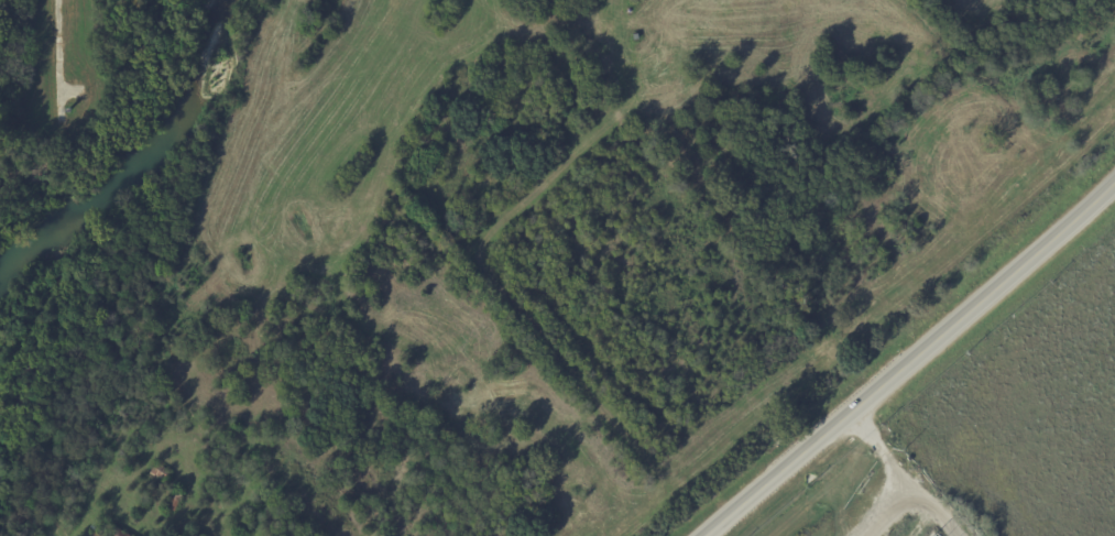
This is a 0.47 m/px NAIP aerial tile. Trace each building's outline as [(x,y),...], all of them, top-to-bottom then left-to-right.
[(158,464),(172,474),(167,481),(163,479),(161,482),(151,475),(158,464)] [(186,496),(177,512),(167,506),(176,491),(186,496)]
